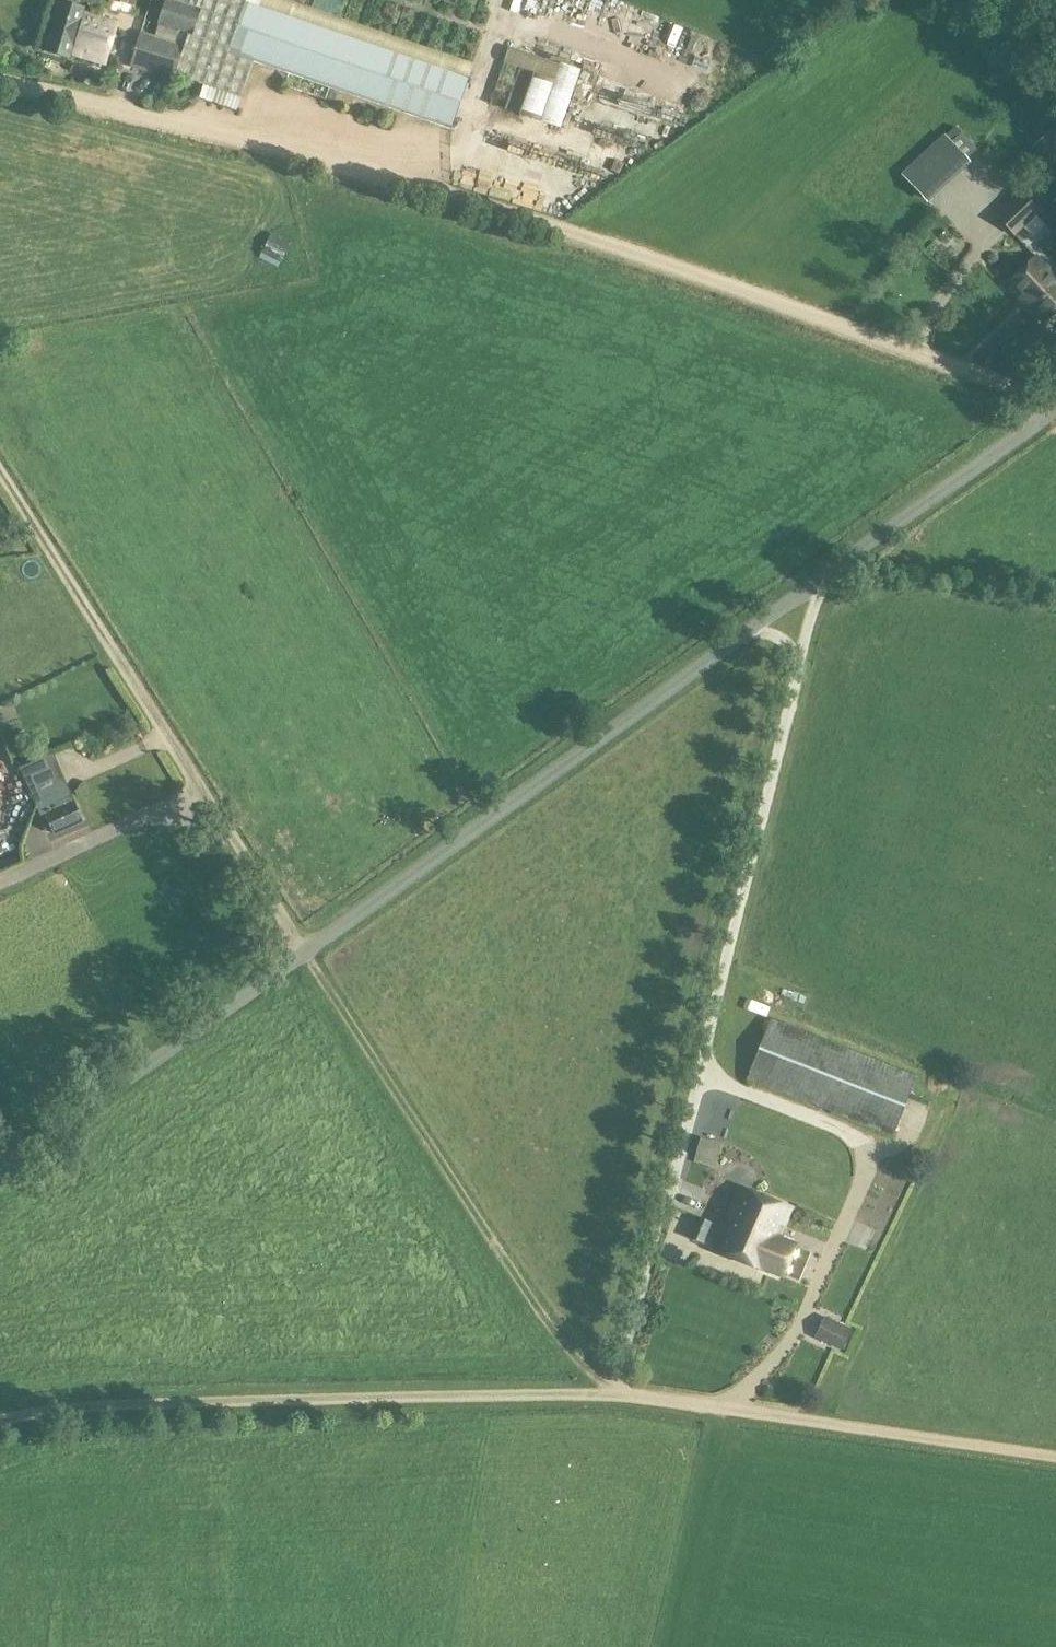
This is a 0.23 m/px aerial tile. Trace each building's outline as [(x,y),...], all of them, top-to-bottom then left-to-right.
[(136,9),(138,0),(108,0),(136,9)] [(156,36),(142,31),(131,62),(172,76),(173,73),(242,97),(255,61),(451,130),(469,79),(249,2),(249,0),(168,0),(156,36)] [(71,55),(107,64),(117,24),(98,18),(100,11),(63,1),(49,53),(70,58),(71,55)] [(561,65),(509,47),(504,63),(534,73),(520,114),(562,128),(582,70),(561,63),(561,65)] [(976,151),(954,128),(902,175),(924,199),(976,151)] [(1049,168),(1055,161),(1055,136),(1051,131),(1032,149),(1049,168)] [(995,217),(1014,237),(1040,213),(1022,193),(995,217)] [(278,268),(290,244),(272,235),(260,259),(278,268)] [(1045,323),(1055,312),(1055,279),(1036,258),(1008,285),(1045,323)] [(30,794),(64,779),(53,755),(20,770),(30,794)] [(12,773),(6,756),(0,759),(0,776),(0,777),(12,773)] [(64,779),(30,794),(41,817),(47,815),(54,812),(52,806),(72,798),(64,779)] [(55,835),(83,822),(72,798),(52,806),(54,812),(47,815),(48,818),(44,820),(43,822),(42,824),(45,831),(48,833),(50,833),(53,831),(55,835)] [(795,992),(796,978),(777,977),(776,991),(795,992)] [(917,1076),(771,1020),(748,1079),(893,1136),(917,1076)] [(706,1128),(699,1149),(722,1157),(729,1136),(706,1128)] [(716,1251),(766,1271),(766,1270),(784,1277),(784,1276),(798,1281),(809,1253),(796,1247),(797,1245),(779,1238),(791,1208),(741,1188),(716,1251)] [(689,1238),(705,1245),(713,1224),(698,1217),(689,1238)] [(845,1340),(854,1319),(829,1308),(821,1329),(845,1340)]
